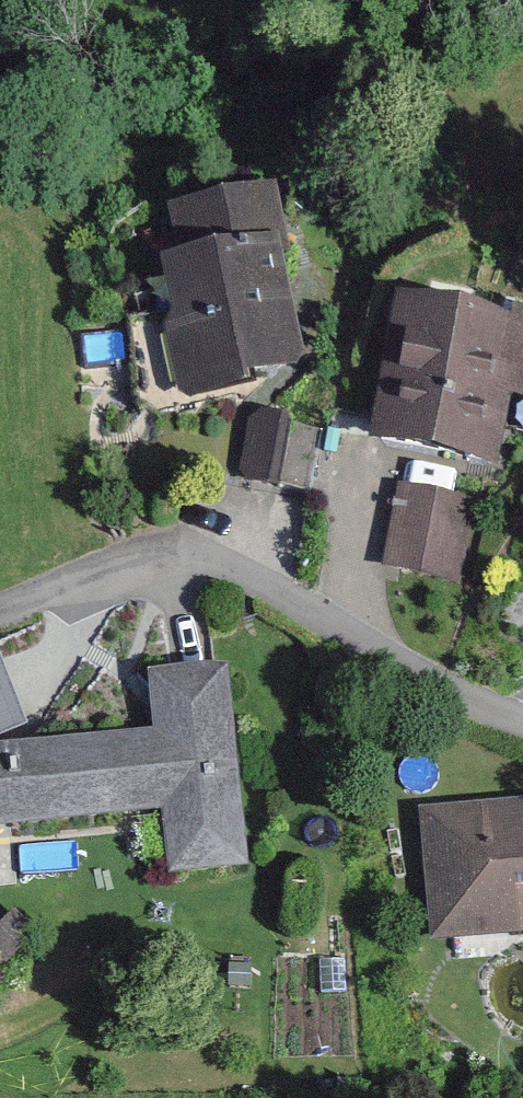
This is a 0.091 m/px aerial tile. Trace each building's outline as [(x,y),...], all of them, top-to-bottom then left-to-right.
[(194,271),(270,254),(279,252),(268,201),(182,221),(194,271)] [(278,288),(270,254),(194,271),(172,276),(196,381),(284,361),(268,290),(278,288)] [(411,299),(396,442),(517,455),(522,402),(522,311),(411,299)] [(308,424),(257,413),(244,480),(295,491),(308,424)] [(463,502),(405,488),(386,570),(443,584),(463,502)] [(0,659),(0,728),(23,719),(0,659)] [(0,750),(0,829),(159,812),(166,877),(248,868),(227,670),(143,679),(149,734),(0,750)] [(440,824),(448,938),(522,932),(522,818),(440,824)]
